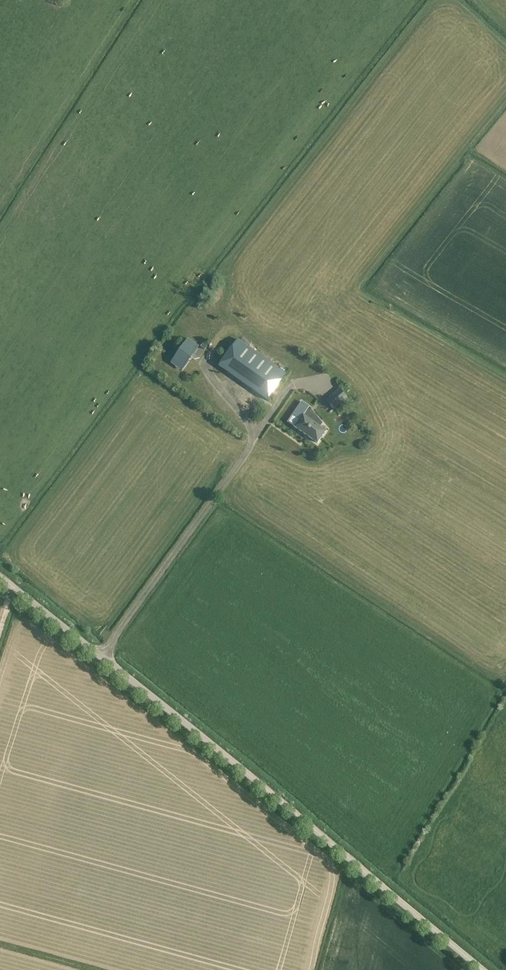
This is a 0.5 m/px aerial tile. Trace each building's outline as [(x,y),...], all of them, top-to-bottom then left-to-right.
[(281,373),(261,360),(235,342),(217,370),(267,403),(285,375),(281,373)] [(184,370),(197,350),(186,343),(173,363),(184,370)] [(330,391),(333,395),(338,399),(343,395),(335,387),(332,390),(330,391)] [(318,428),(321,423),(307,408),(307,407),(300,402),(286,423),(317,443),(324,432),(318,428)]
